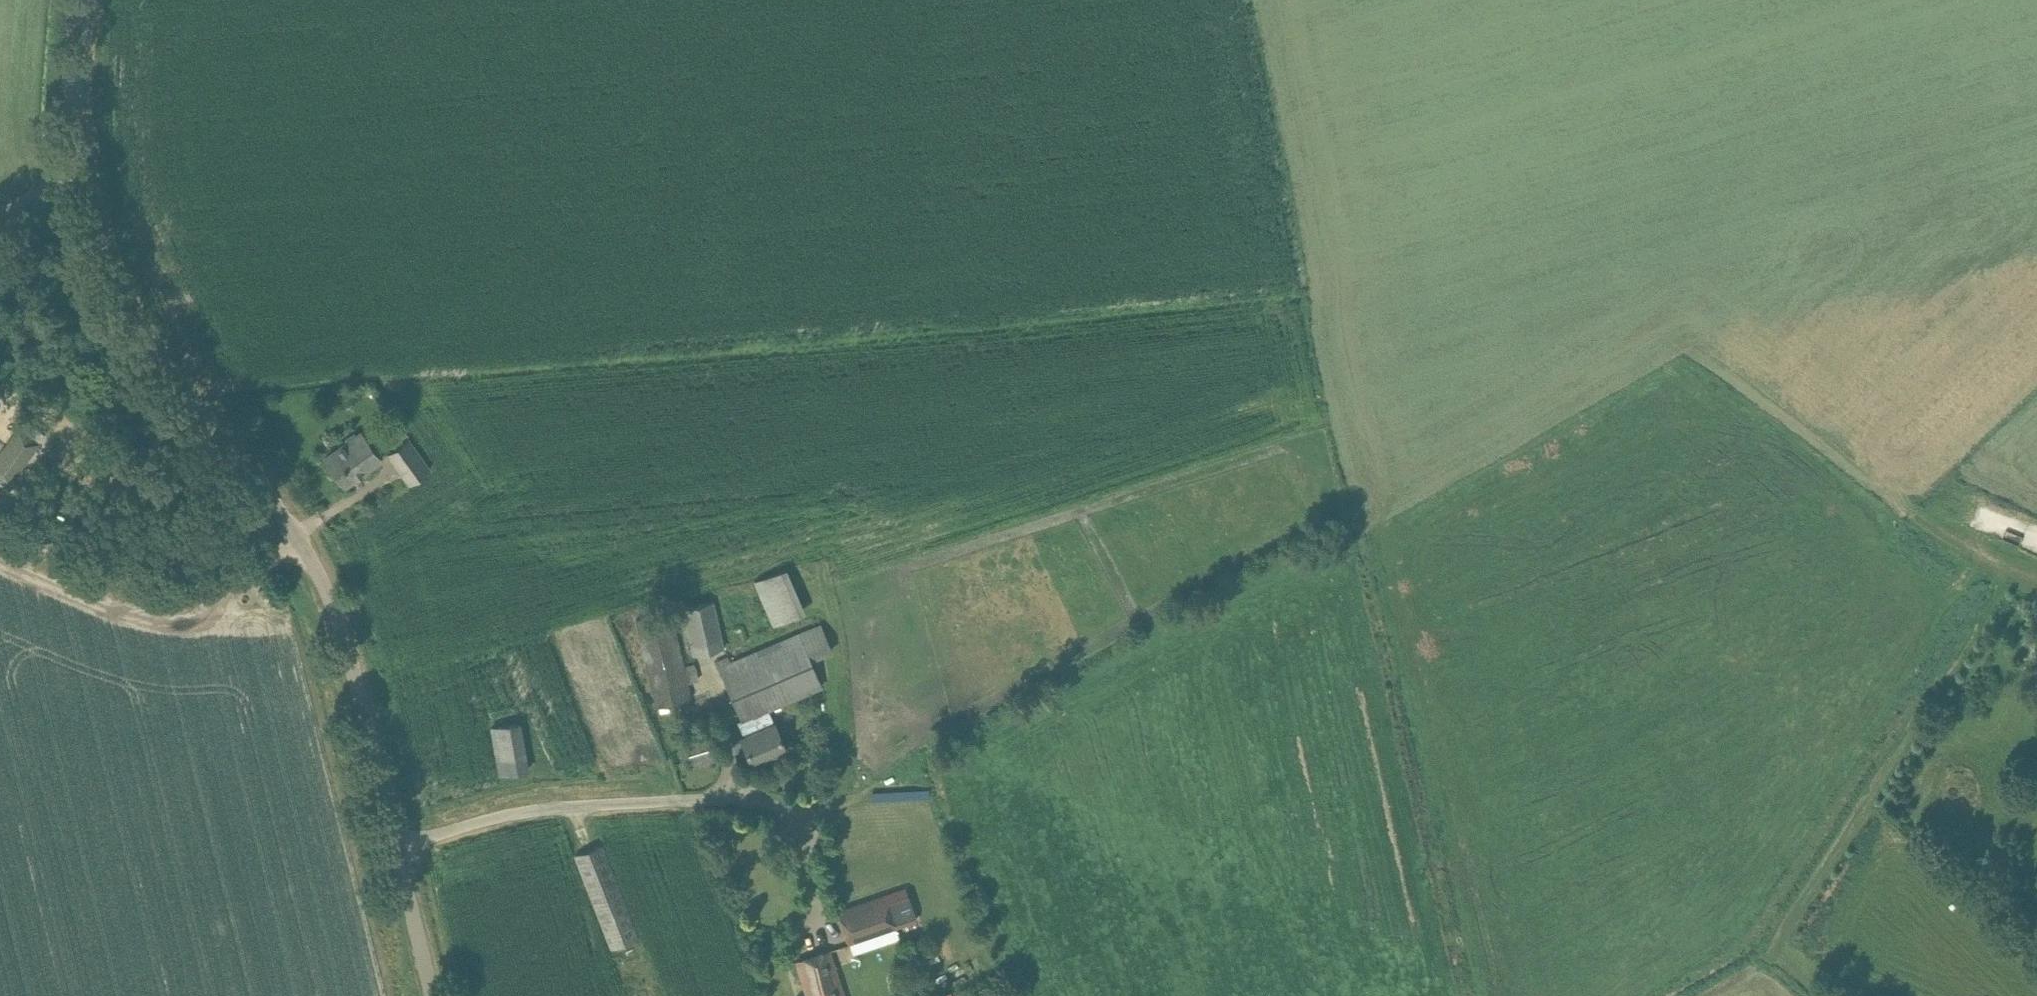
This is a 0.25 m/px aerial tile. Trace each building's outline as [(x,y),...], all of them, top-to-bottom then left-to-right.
[(10,482),(39,443),(19,427),(0,453),(0,475),(10,482)] [(325,459),(344,485),(381,459),(361,432),(325,459)] [(388,454),(409,483),(429,468),(408,439),(388,454)] [(2021,515),(2014,537),(2036,545),(2036,521),(2021,515)] [(788,568),(754,579),(773,623),(809,612),(788,568)] [(713,601),(682,607),(693,659),(701,658),(700,653),(723,648),(713,601)] [(637,620),(651,686),(655,706),(690,698),(687,683),(700,680),(695,663),(683,666),(672,613),(637,620)] [(822,623),(798,633),(719,666),(741,720),(738,722),(744,737),(742,738),(752,763),(785,749),(768,709),(821,687),(811,662),(834,652),(822,623)] [(713,724),(710,716),(700,720),(703,727),(713,724)] [(500,774),(527,770),(519,723),(492,727),(500,774)] [(684,742),(692,767),(718,759),(711,734),(684,742)] [(575,855),(611,948),(638,937),(601,844),(575,855)] [(908,934),(905,924),(913,921),(905,896),(887,902),(885,895),(837,911),(849,945),(900,928),(903,936),(908,934)] [(802,980),(807,995),(845,995),(829,949),(796,961),(802,980)]
